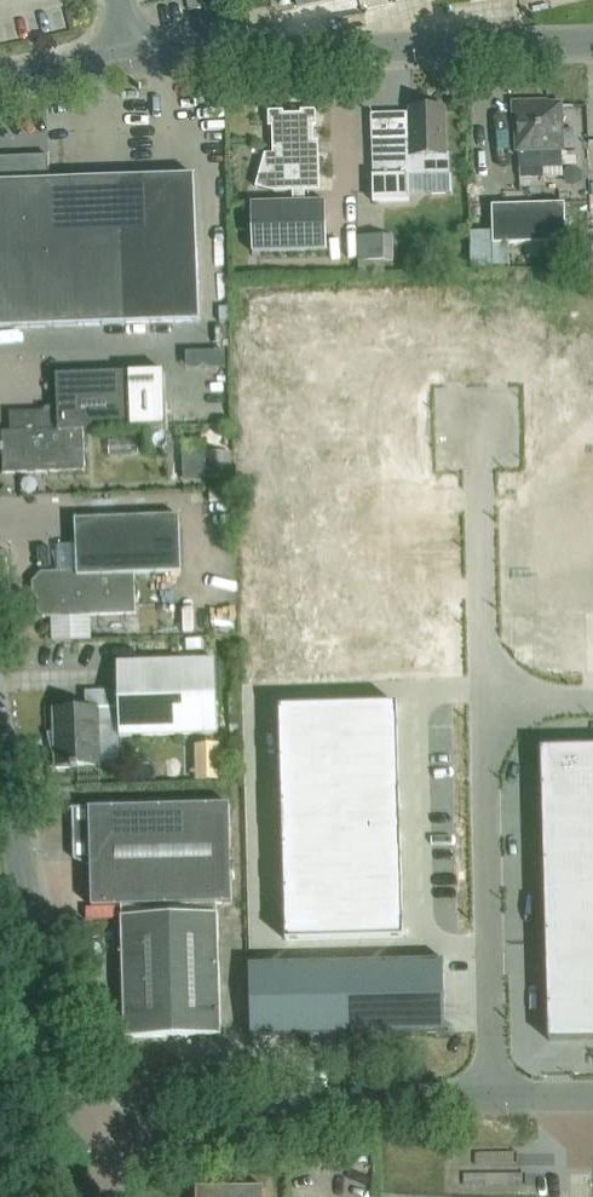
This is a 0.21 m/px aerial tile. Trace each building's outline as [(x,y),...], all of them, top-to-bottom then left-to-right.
[(514,125),(514,152),(519,152),(519,177),(543,177),(542,168),(561,168),(560,151),(559,105),(532,105),(532,102),(510,103),(511,125),(514,125)] [(371,177),(370,177),(371,203),(407,202),(407,175),(449,174),(448,156),(442,156),(441,108),(409,109),(410,140),(370,141),(371,177)] [(315,111),(300,112),(300,114),(283,115),(283,112),(267,113),(267,128),(271,128),(273,193),(292,192),(293,203),(250,204),(251,253),(325,251),(324,202),(304,202),(304,192),(318,192),(317,154),(313,154),(312,127),(315,127),(315,111)] [(121,179),(49,182),(48,157),(0,159),(0,330),(200,323),(194,176),(121,179)] [(565,243),(564,205),(492,207),(493,245),(565,243)] [(393,237),(358,238),(358,262),(393,261),(393,237)] [(215,328),(215,342),(226,341),(225,328),(215,328)] [(10,415),(11,432),(1,433),(1,444),(0,444),(0,451),(2,451),(2,475),(84,472),(83,431),(166,428),(164,372),(56,376),(57,412),(45,412),(43,414),(10,415)] [(407,421),(321,423),(322,453),(323,482),(409,479),(407,421)] [(321,423),(270,425),(271,455),(322,453),(321,423)] [(205,454),(206,479),(232,478),(231,453),(205,454)] [(322,453),(271,455),(272,484),(323,482),(322,453)] [(409,479),(323,482),(324,511),(325,540),(411,538),(409,479)] [(323,482),(272,484),(273,513),(324,511),(323,482)] [(324,511),(273,513),(274,542),(325,540),(324,511)] [(43,618),(136,615),(133,575),(179,572),(176,516),(73,523),(76,571),(41,573),(32,583),(32,594),(37,599),(38,614),(43,618)] [(411,538),(325,540),(326,570),(326,599),(413,596),(411,538)] [(325,540),(274,542),(274,571),(326,570),(325,540)] [(326,570),(274,571),(275,600),(326,599),(326,570)] [(413,596),(326,599),(327,628),(328,658),(415,655),(413,596)] [(326,599),(275,600),(276,629),(327,628),(326,599)] [(327,628),(276,629),(277,659),(328,658),(327,628)] [(98,720),(119,719),(119,737),(218,734),(215,659),(117,663),(118,693),(86,694),(86,710),(54,711),(55,746),(51,747),(56,770),(78,769),(78,766),(100,766),(98,720)] [(396,704),(337,706),(338,731),(339,757),(397,755),(396,704)] [(337,706),(279,708),(279,732),(338,731),(337,706)] [(338,731),(279,732),(280,759),(339,757),(338,731)] [(540,748),(541,798),(592,796),(592,747),(540,748)] [(397,755),(339,757),(339,783),(340,809),(399,807),(397,755)] [(339,757),(280,759),(281,785),(339,783),(339,757)] [(339,783),(281,785),(282,811),(340,809),(339,783)] [(541,798),(542,822),(592,820),(592,796),(541,798)] [(218,913),(217,904),(233,903),(230,805),(73,809),(75,860),(90,860),(92,907),(119,906),(119,916),(185,914),(218,913)] [(399,807),(340,809),(341,835),(399,833),(399,807)] [(340,809),(282,811),(282,837),(341,835),(340,809)] [(542,822),(543,846),(592,845),(592,820),(542,822)] [(399,833),(341,835),(342,861),(342,887),(401,886),(399,833)] [(341,835),(282,837),(283,863),(342,861),(341,835)] [(543,846),(543,870),(592,869),(592,845),(543,846)] [(342,861),(283,863),(284,889),(342,887),(342,861)] [(543,870),(544,894),(592,893),(592,869),(543,870)] [(401,886),(342,887),(343,913),(344,938),(402,937),(401,886)] [(342,887),(284,889),(285,915),(343,913),(342,887)] [(544,894),(544,918),(592,917),(592,893),(544,894)] [(187,976),(219,975),(218,913),(185,914),(187,976)] [(343,913),(285,915),(285,940),(344,938),(343,913)] [(187,976),(185,914),(119,916),(121,978),(123,978),(187,976)] [(544,918),(545,942),(592,941),(592,917),(544,918)] [(545,942),(548,1040),(592,1039),(592,941),(545,942)] [(344,963),(345,999),(442,996),(441,960),(344,963)] [(295,964),(297,1036),(346,1035),(345,999),(344,963),(295,964)] [(247,965),(249,1038),(297,1036),(295,964),(247,965)] [(219,975),(187,976),(123,978),(124,1038),(221,1036),(219,975)] [(345,999),(346,1035),(442,1033),(442,996),(345,999)] [(262,1186),(196,1188),(196,1196),(262,1196),(262,1186)]
